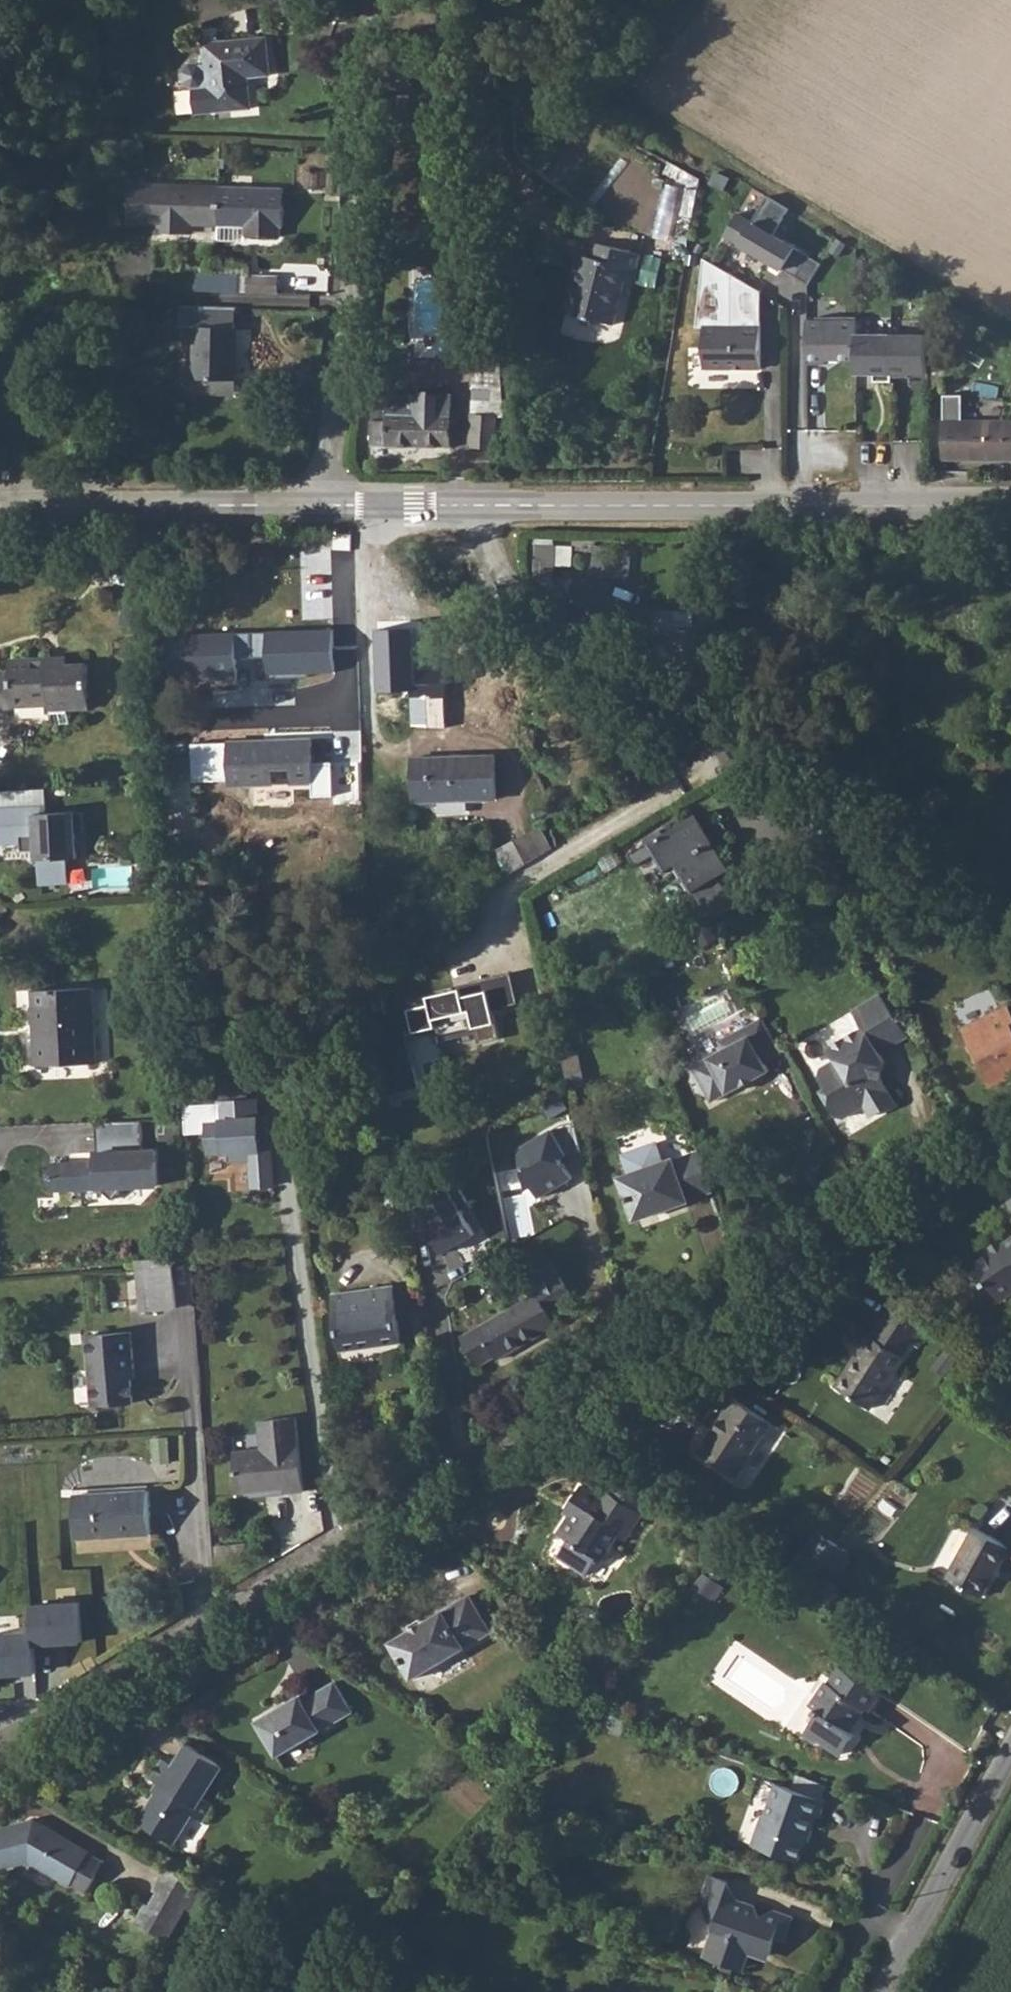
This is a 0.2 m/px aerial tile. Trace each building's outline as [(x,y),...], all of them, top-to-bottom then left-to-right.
[(273,37),(210,43),(212,62),(197,63),(191,70),(191,81),(199,87),(201,112),(216,110),(257,107),(254,76),(277,74),(273,37)] [(197,224),(223,225),(225,187),(126,183),(125,221),(160,222),(160,234),(196,235),(197,224)] [(225,187),(223,225),(251,226),(250,239),(284,240),(284,227),(286,227),(288,190),(225,187)] [(722,239),(780,272),(809,285),(820,264),(773,236),(788,210),(765,196),(750,221),(737,215),(722,239)] [(581,258),(566,315),(616,328),(630,272),(639,274),(643,258),(599,247),(596,262),(581,258)] [(693,329),(707,328),(763,329),(760,292),(703,260),(693,329)] [(200,275),(199,289),(241,290),(241,276),(221,275),(200,275)] [(199,289),(198,305),(238,307),(240,308),(241,290),(199,289)] [(198,305),(183,304),(181,325),(197,325),(194,377),(237,379),(239,328),(237,327),(238,307),(198,305)] [(450,316),(448,332),(461,333),(462,317),(450,316)] [(806,366),(853,362),(853,338),(852,319),(804,320),(806,366)] [(763,329),(707,328),(706,367),(763,369),(763,329)] [(853,362),(853,378),(924,379),(923,336),(853,338),(853,362)] [(470,387),(470,415),(493,416),(494,387),(470,387)] [(372,409),(370,443),(450,445),(452,393),(429,392),(429,389),(419,389),(419,391),(387,391),(387,411),(384,411),(383,408),(382,405),(381,404),(379,404),(377,404),(376,404),(375,406),(374,410),(372,409)] [(936,423),(936,461),(1010,462),(1010,424),(953,424),(936,423)] [(235,681),(235,629),(158,629),(158,681),(235,681)] [(334,672),(333,629),(264,631),(265,674),(334,672)] [(442,630),(383,631),(384,691),(411,690),(412,726),(444,725),(442,630)] [(0,673),(0,710),(9,710),(9,707),(43,707),(44,726),(65,726),(64,710),(85,709),(84,667),(46,667),(46,659),(7,661),(7,673),(0,673)] [(323,787),(322,743),(241,744),(241,787),(323,787)] [(506,766),(424,766),(425,810),(507,809),(506,766)] [(41,805),(0,807),(0,844),(15,843),(15,851),(31,850),(34,850),(35,858),(32,858),(33,884),(62,884),(61,858),(71,858),(70,833),(79,833),(78,812),(41,813),(41,805)] [(509,870),(555,846),(543,824),(497,847),(509,870)] [(665,829),(617,857),(634,886),(644,880),(659,907),(698,884),(665,829)] [(461,1028),(465,1044),(487,1039),(480,1010),(505,1003),(498,973),(462,981),(465,993),(450,996),(448,989),(395,1001),(402,1032),(422,1027),(424,1036),(461,1028)] [(87,991),(26,993),(27,1068),(89,1068),(87,991)] [(877,1061),(872,1051),(897,1037),(873,1004),(847,1020),(856,1037),(825,1056),(830,1066),(816,1074),(815,1083),(824,1098),(823,1106),(832,1121),(843,1123),(861,1113),(868,1125),(892,1109),(879,1087),(884,1071),(877,1061)] [(956,1036),(984,1095),(1010,1082),(1010,1050),(1002,1032),(1007,1029),(1000,1014),(956,1036)] [(773,1063),(772,1060),(754,1027),(710,1051),(714,1061),(684,1077),(699,1104),(704,1113),(763,1082),(757,1071),(773,1063)] [(207,1117),(210,1153),(249,1151),(253,1188),(277,1186),(275,1141),(264,1141),(261,1098),(220,1098),(221,1117),(207,1117)] [(558,1124),(522,1146),(531,1187),(535,1185),(542,1195),(575,1177),(565,1157),(570,1153),(583,1149),(577,1121),(558,1124)] [(162,1186),(160,1147),(98,1148),(99,1159),(53,1159),(55,1190),(162,1186)] [(693,1173),(689,1163),(668,1171),(667,1167),(657,1171),(650,1151),(615,1163),(622,1183),(612,1187),(626,1229),(680,1210),(679,1208),(703,1200),(693,1173)] [(429,1225),(444,1252),(479,1232),(453,1186),(425,1202),(436,1221),(429,1225)] [(1006,1223),(1010,1231),(980,1250),(979,1247),(955,1260),(970,1285),(975,1283),(985,1299),(1010,1284),(1010,1220),(1006,1223)] [(162,1259),(127,1263),(131,1314),(167,1311),(162,1259)] [(531,1303),(454,1347),(470,1375),(489,1364),(490,1368),(549,1334),(542,1321),(567,1306),(548,1270),(521,1284),(531,1303)] [(385,1293),(326,1303),(334,1355),(394,1345),(385,1293)] [(857,1345),(825,1396),(861,1418),(894,1367),(891,1365),(900,1350),(909,1355),(923,1331),(885,1307),(861,1347),(857,1345)] [(124,1334),(79,1337),(84,1408),(125,1405),(123,1372),(126,1371),(124,1334)] [(720,1421),(696,1458),(730,1480),(764,1426),(724,1400),(713,1417),(720,1421)] [(254,1448),(226,1452),(231,1493),(250,1490),(254,1485),(262,1484),(262,1489),(277,1487),(278,1491),(297,1489),(288,1416),(250,1420),(254,1448)] [(610,1490),(628,1497),(634,1483),(616,1476),(610,1490)] [(559,1546),(546,1563),(570,1579),(582,1561),(588,1565),(604,1542),(612,1546),(632,1518),(598,1496),(593,1503),(570,1487),(557,1507),(562,1510),(544,1535),(553,1541),(559,1546)] [(138,1488),(64,1497),(69,1539),(143,1530),(138,1488)] [(968,1529),(941,1578),(976,1596),(1003,1547),(968,1529)] [(816,1531),(804,1556),(841,1574),(853,1550),(816,1531)] [(449,1595),(385,1631),(407,1669),(471,1632),(449,1595)] [(83,1643),(79,1599),(33,1603),(35,1630),(36,1647),(83,1643)] [(35,1630),(0,1633),(0,1676),(38,1673),(36,1647),(35,1630)] [(879,1693),(839,1667),(828,1684),(823,1682),(806,1708),(814,1714),(798,1737),(811,1746),(820,1743),(841,1757),(856,1734),(849,1729),(862,1709),(867,1712),(879,1693)] [(285,1692),(243,1716),(262,1753),(337,1711),(322,1681),(289,1699),(285,1692)] [(145,1787),(126,1816),(162,1841),(181,1812),(191,1818),(202,1801),(191,1794),(212,1764),(176,1740),(163,1760),(151,1753),(139,1772),(153,1781),(148,1789),(145,1787)] [(765,1815),(755,1845),(800,1862),(810,1834),(813,1835),(820,1816),(822,1816),(827,1800),(780,1784),(768,1816),(765,1815)] [(181,1836),(187,1840),(210,1802),(204,1799),(181,1836)] [(75,1857),(80,1849),(35,1824),(33,1828),(19,1820),(0,1825),(0,1864),(23,1858),(62,1880),(77,1889),(86,1874),(71,1864),(75,1857)] [(158,1865),(147,1883),(179,1894),(186,1882),(158,1865)] [(710,1874),(700,1899),(715,1929),(706,1958),(740,1971),(745,1955),(755,1951),(773,1957),(780,1941),(786,1943),(795,1919),(778,1912),(758,1917),(756,1905),(736,1898),(728,1881),(710,1874)] [(179,1894),(147,1883),(144,1889),(147,1891),(138,1905),(135,1903),(123,1921),(152,1939),(158,1930),(164,1919),(172,1906),(179,1894)]
